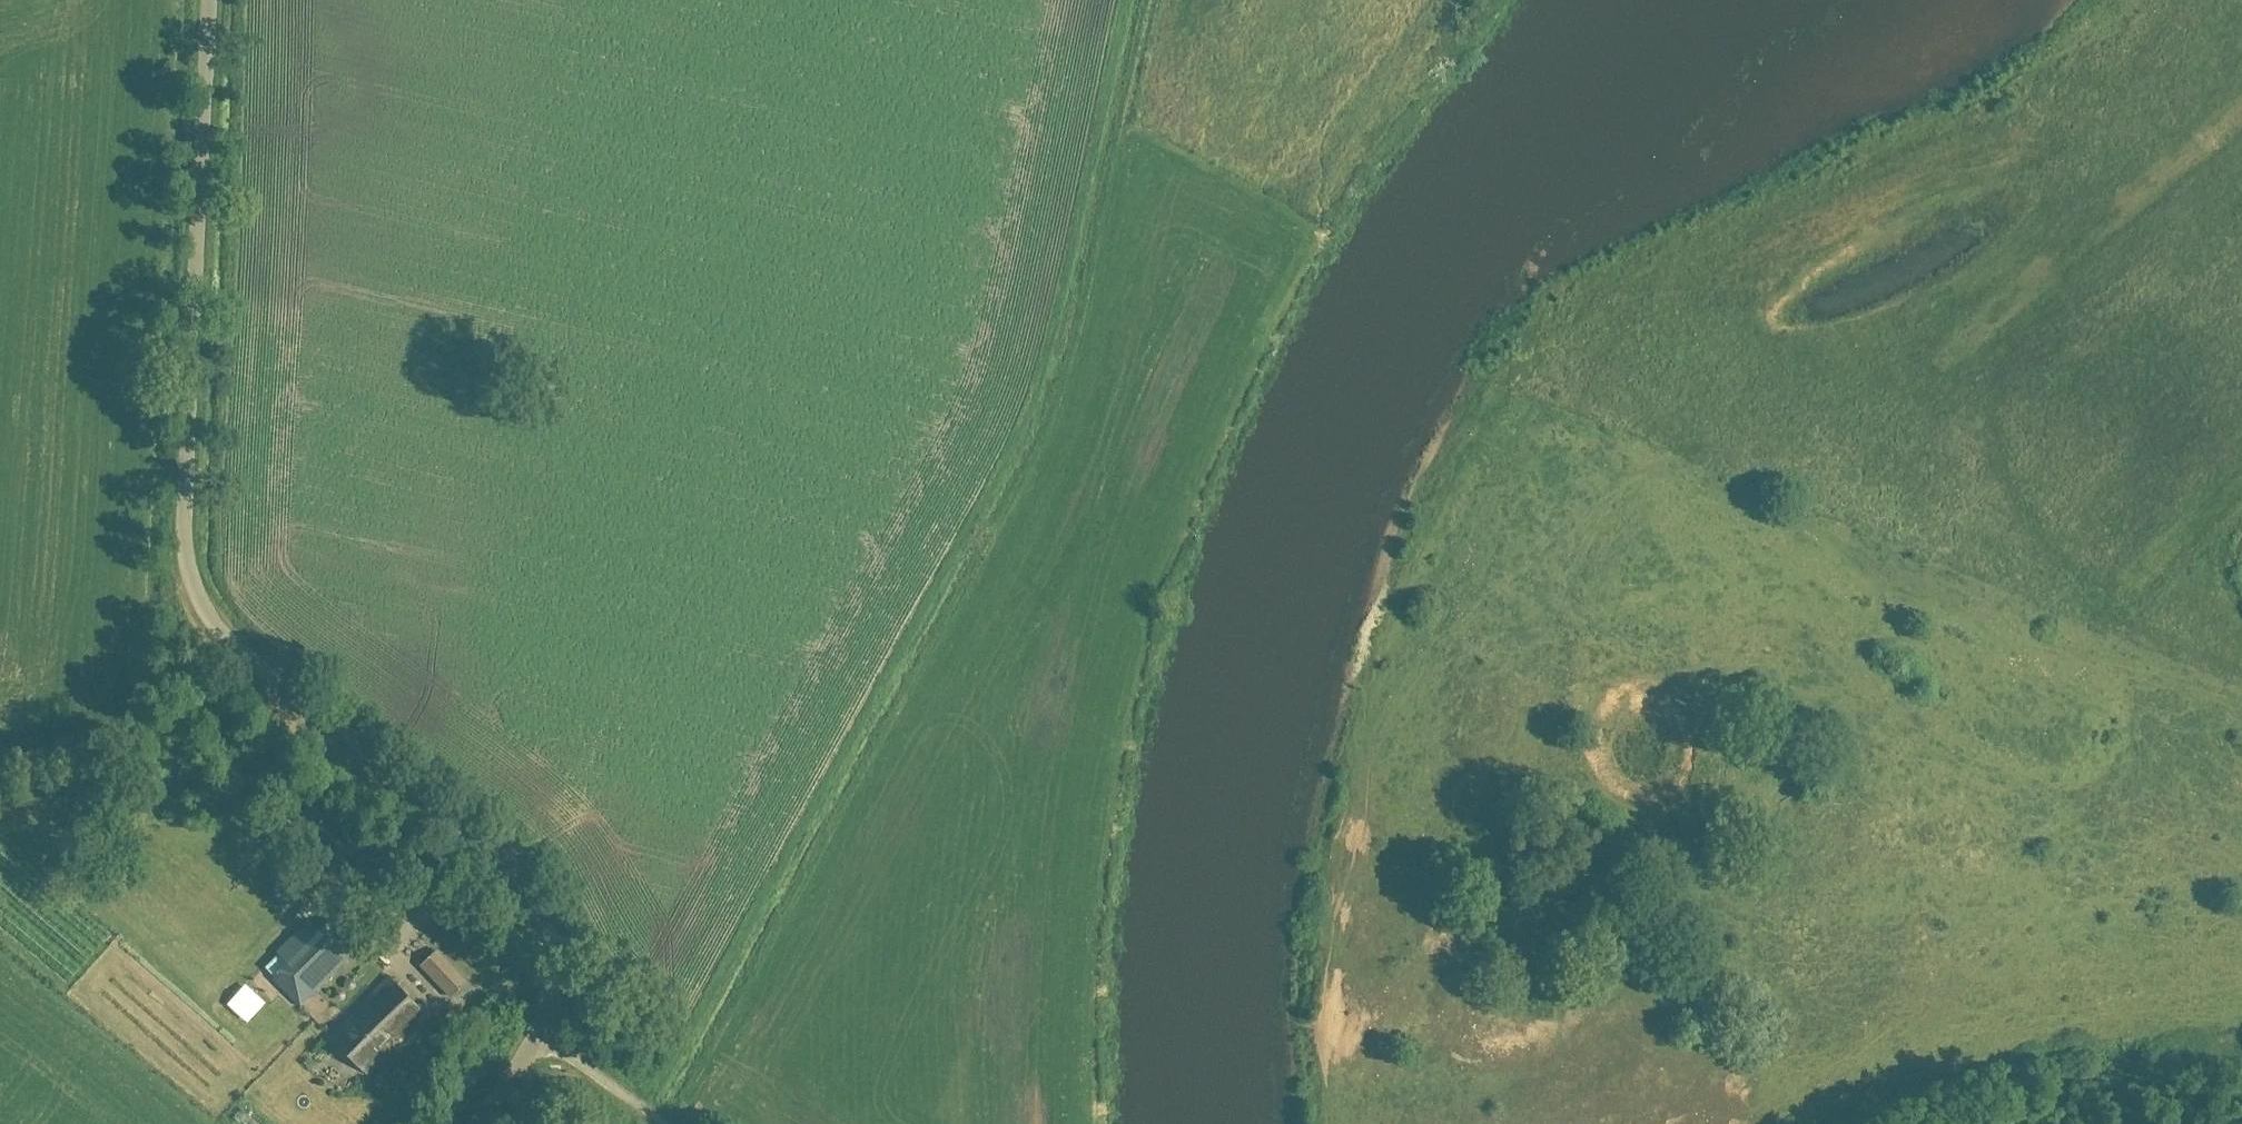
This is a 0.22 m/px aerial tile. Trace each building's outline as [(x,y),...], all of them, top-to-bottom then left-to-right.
[(286,962),(271,978),(301,1008),(362,947),(332,917),(319,929),(309,920),(276,952),(286,962)] [(452,964),(436,979),(452,995),(465,982),(467,981),(452,964)] [(366,1075),(427,1015),(390,978),(330,1038),(366,1075)] [(386,1092),(395,1083),(384,1071),(374,1080),(386,1092)]
